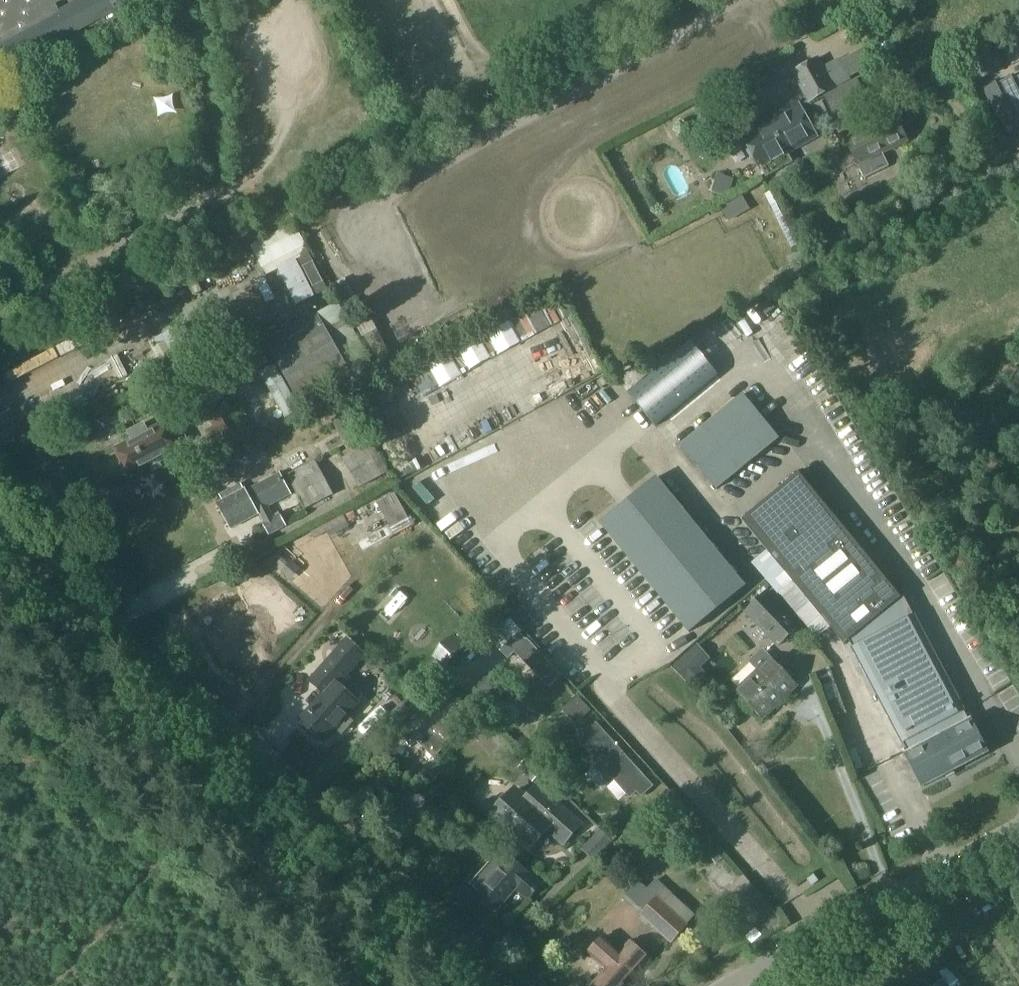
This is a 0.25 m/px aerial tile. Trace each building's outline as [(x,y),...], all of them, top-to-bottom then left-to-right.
[(124,5),(121,0),(80,0),(57,12),(52,3),(58,0),(0,0),(0,71),(124,5)] [(982,78),(1003,67),(996,53),(976,63),(982,78)] [(838,88),(835,84),(820,56),(797,69),(791,72),(809,104),(838,88)] [(1018,128),(1018,75),(1008,80),(986,91),(1007,134),(1018,128)] [(857,81),(825,96),(832,112),(865,97),(857,81)] [(828,113),(822,101),(813,105),(819,118),(828,113)] [(741,135),(761,170),(762,169),(767,177),(793,162),(786,149),(817,131),(801,102),(741,135)] [(847,143),(864,179),(892,166),(885,151),(906,141),(896,120),(847,143)] [(729,222),(751,210),(743,195),(721,208),(729,222)] [(300,260),(318,295),(328,290),(310,255),(300,260)] [(286,267),(304,301),(314,296),(297,261),(286,267)] [(357,298),(345,278),(338,282),(349,302),(357,298)] [(338,302),(319,313),(267,343),(303,407),(355,377),(374,366),(371,360),(338,302)] [(398,367),(377,329),(364,337),(385,374),(398,367)] [(692,343),(630,393),(656,426),(718,376),(692,343)] [(285,418),(300,410),(276,366),(267,368),(261,374),(285,418)] [(779,439),(743,395),(682,445),(717,488),(779,439)] [(928,416),(938,409),(940,407),(934,400),(927,399),(919,404),(928,416)] [(216,428),(208,432),(218,450),(244,436),(226,401),(207,411),(216,428)] [(366,446),(348,412),(333,420),(350,455),(343,458),(359,489),(389,473),(373,442),(366,446)] [(121,447),(121,445),(120,446),(122,450),(117,452),(128,473),(132,470),(134,474),(135,474),(135,473),(147,466),(148,469),(152,467),(153,469),(161,465),(160,463),(164,461),(163,458),(175,452),(176,453),(177,453),(175,449),(186,443),(175,423),(165,428),(162,424),(161,425),(162,426),(150,432),(147,426),(131,435),(134,440),(121,447)] [(333,496),(316,462),(307,466),(287,476),(304,510),(333,496)] [(210,490),(232,478),(224,463),(202,475),(210,490)] [(819,486),(805,468),(744,518),(848,646),(909,596),(895,578),(891,582),(866,551),(870,547),(845,517),(840,520),(815,489),(819,486)] [(274,517),(269,506),(291,494),(280,473),(247,491),(246,489),(245,490),(241,483),(220,494),(223,501),(218,504),(232,529),(259,514),(263,522),(262,523),(269,535),(286,526),(280,514),(274,517)] [(657,477),(601,523),(690,633),(746,586),(657,477)] [(378,503),(383,512),(358,526),(365,540),(391,525),(391,527),(396,535),(414,525),(409,517),(395,493),(378,503)] [(346,522),(357,516),(354,510),(343,517),(346,522)] [(745,612),(778,648),(802,626),(768,590),(745,612)] [(526,640),(520,633),(523,631),(511,618),(489,638),(508,659),(514,653),(532,672),(541,682),(556,668),(547,658),(529,639),(528,638),(526,640)] [(171,639),(186,638),(185,624),(171,625),(171,639)] [(328,692),(304,719),(309,723),(305,727),(317,738),(320,734),(325,738),(336,726),(343,733),(354,721),(346,714),(365,693),(345,676),(364,654),(349,641),(314,680),(328,692)] [(764,718),(799,686),(765,649),(752,661),(759,669),(737,689),(764,718)] [(711,659),(708,656),(699,664),(695,659),(680,673),(693,687),(708,674),(701,668),(711,659)] [(942,661),(877,695),(924,785),(988,751),(942,661)] [(472,690),(491,709),(513,686),(494,668),(472,690)] [(838,698),(833,683),(823,687),(829,702),(838,698)] [(588,710),(578,698),(565,709),(576,721),(588,710)] [(509,726),(522,713),(511,702),(498,716),(509,726)] [(434,759),(462,730),(447,714),(419,743),(434,759)] [(647,792),(644,788),(649,784),(592,723),(577,736),(595,755),(594,760),(595,767),(603,776),(610,778),(612,778),(631,798),(637,792),(638,794),(642,797),(647,792)] [(526,760),(518,769),(533,782),(541,773),(526,760)] [(369,774),(380,786),(390,776),(379,765),(369,774)] [(535,787),(523,801),(512,792),(508,796),(503,796),(497,803),(498,808),(490,817),(526,849),(544,828),(561,843),(577,824),(535,787)] [(613,841),(601,830),(582,849),(594,861),(613,841)] [(540,886),(508,859),(500,851),(470,884),(480,892),(478,895),(495,910),(514,888),(528,899),(540,886)] [(819,881),(814,875),(808,879),(813,886),(819,881)] [(761,937),(784,923),(742,876),(722,893),(761,937)] [(670,942),(685,924),(694,914),(657,879),(648,888),(640,881),(624,899),(642,915),(641,916),(670,942)] [(607,968),(591,985),(623,985),(647,959),(632,945),(622,956),(601,938),(588,953),(602,966),(603,965),(607,968)] [(953,963),(920,985),(969,985),(953,963)]
